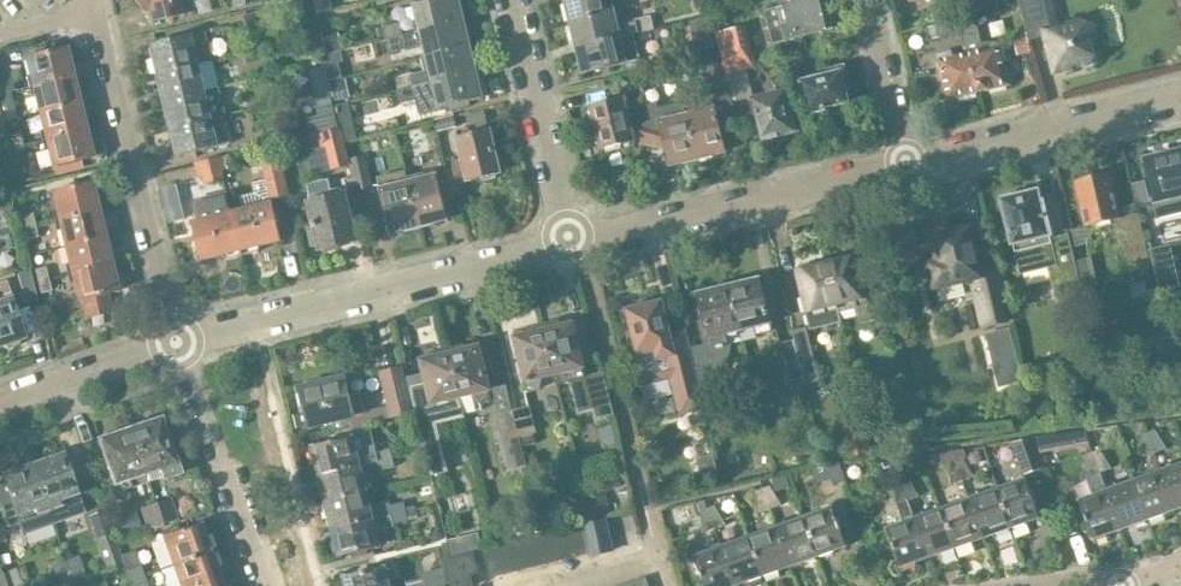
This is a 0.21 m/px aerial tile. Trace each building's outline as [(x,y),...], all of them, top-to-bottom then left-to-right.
[(147,12),(149,11),(152,22),(184,14),(181,0),(137,0),(147,12)] [(329,0),(314,0),(317,13),(332,10),(329,0)] [(463,22),(460,11),(462,7),(460,2),(457,0),(437,0),(416,5),(420,22),(414,23),(416,34),(463,22)] [(565,6),(566,12),(569,14),(572,22),(611,13),(621,10),(619,0),(566,0),(567,3),(565,6)] [(819,0),(807,0),(764,11),(773,45),(834,30),(829,10),(827,10),(825,1),(819,2),(819,0)] [(975,0),(951,0),(953,8),(975,3),(975,0)] [(1070,22),(1056,25),(1050,0),(1020,0),(1029,39),(1044,35),(1051,65),(1053,74),(1088,66),(1095,57),(1091,40),(1097,38),(1092,19),(1085,21),(1085,18),(1070,22)] [(248,31),(278,24),(274,9),(244,17),(248,31)] [(611,13),(572,22),(573,30),(572,33),(573,39),(576,41),(578,48),(624,37),(634,34),(638,33),(653,30),(650,17),(635,21),(635,22),(615,27),(611,13)] [(964,42),(977,93),(1008,85),(999,46),(982,50),(973,15),(959,18),(964,42)] [(704,17),(690,21),(695,39),(708,36),(704,17)] [(958,18),(935,24),(939,38),(961,33),(958,18)] [(463,22),(416,34),(402,37),(405,47),(425,42),(429,57),(469,48),(466,39),(468,36),(467,30),(464,28),(463,22)] [(387,41),(402,37),(399,24),(384,28),(387,41)] [(336,31),(322,34),(327,52),(341,49),(336,31)] [(158,75),(211,63),(211,61),(213,60),(207,33),(192,37),(155,45),(156,50),(153,51),(158,75)] [(624,37),(578,48),(580,58),(578,61),(580,67),(583,69),(584,73),(624,64),(640,60),(634,34),(624,37)] [(402,37),(387,41),(390,52),(405,49),(402,37)] [(1026,37),(1014,40),(1018,54),(1030,51),(1026,37)] [(947,100),(977,93),(964,42),(967,54),(952,58),(950,53),(937,56),(947,100)] [(428,84),(475,73),(473,66),(475,63),(474,57),(470,55),(469,48),(429,57),(422,59),(425,72),(412,76),(414,87),(428,84)] [(31,86),(72,76),(66,49),(24,59),(31,86)] [(727,77),(747,72),(746,71),(754,68),(749,49),(722,56),(727,77)] [(253,53),(236,57),(238,63),(255,59),(253,53)] [(821,71),(817,55),(796,60),(809,113),(848,104),(845,92),(848,85),(847,78),(841,75),(839,67),(821,71)] [(734,102),(727,77),(722,56),(725,69),(710,73),(714,90),(729,86),(733,102),(734,102)] [(165,102),(217,90),(211,63),(158,75),(165,102)] [(313,96),(329,92),(324,70),(309,74),(313,96)] [(727,77),(734,102),(753,97),(747,72),(727,77)] [(414,87),(417,99),(417,100),(420,114),(440,109),(440,108),(481,99),(480,94),(482,91),(480,85),(477,83),(475,73),(428,84),(414,87)] [(399,91),(414,87),(411,74),(396,78),(399,91)] [(37,113),(79,103),(72,76),(31,86),(37,113)] [(9,91),(6,80),(0,81),(0,93),(9,91)] [(345,80),(330,83),(334,102),(349,98),(345,80)] [(714,108),(687,115),(698,161),(710,158),(710,155),(716,154),(716,157),(725,155),(725,150),(716,115),(734,111),(729,89),(720,92),(714,101),(715,104),(713,104),(714,108)] [(171,129),(225,117),(224,116),(217,90),(165,102),(171,129)] [(12,104),(9,91),(0,93),(0,98),(2,106),(12,104)] [(310,135),(338,128),(329,92),(313,96),(312,99),(314,109),(316,108),(317,116),(306,119),(310,135)] [(646,112),(643,99),(626,103),(624,92),(609,95),(611,103),(592,107),(593,110),(591,110),(594,123),(596,122),(602,149),(606,148),(607,149),(620,146),(620,144),(635,141),(644,144),(649,124),(646,112)] [(790,118),(785,95),(753,102),(762,141),(777,138),(782,141),(788,139),(790,134),(793,134),(792,131),(798,130),(795,116),(790,118)] [(698,161),(685,110),(683,102),(658,108),(656,103),(648,105),(647,98),(643,99),(646,112),(649,124),(644,144),(665,150),(669,168),(679,165),(678,162),(685,161),(685,164),(698,161)] [(44,139),(85,130),(79,103),(37,113),(44,139)] [(434,121),(437,131),(456,127),(454,116),(434,121)] [(225,117),(171,129),(176,149),(180,148),(181,154),(231,142),(225,117)] [(357,122),(339,127),(339,130),(343,142),(360,138),(357,122)] [(446,172),(460,186),(467,180),(468,181),(480,178),(481,180),(496,177),(495,174),(498,173),(492,150),(491,146),(493,145),(490,133),(487,134),(486,130),(470,134),(468,129),(456,132),(462,156),(446,171),(446,172)] [(85,130),(44,139),(51,168),(92,158),(85,130)] [(339,131),(323,135),(331,169),(347,165),(339,131)] [(12,147),(22,145),(20,133),(10,136),(12,147)] [(22,145),(12,147),(15,160),(26,158),(22,145)] [(1148,162),(1157,200),(1156,200),(1160,218),(1180,213),(1180,153),(1148,162)] [(204,185),(225,180),(222,170),(229,169),(226,156),(194,164),(197,177),(202,176),(204,185)] [(288,196),(282,173),(279,159),(262,163),(271,200),(288,196)] [(0,173),(0,184),(14,181),(12,171),(0,173)] [(405,171),(377,178),(379,184),(390,234),(403,231),(406,230),(406,232),(419,229),(407,177),(405,171)] [(435,171),(407,177),(419,229),(434,225),(434,223),(446,220),(442,203),(460,186),(446,172),(446,171),(437,179),(435,171)] [(1148,256),(1138,214),(1119,219),(1108,174),(1091,178),(1091,175),(1079,178),(1080,181),(1076,182),(1087,226),(1113,220),(1116,232),(1130,260),(1148,256)] [(57,221),(98,210),(92,185),(51,194),(57,221)] [(1036,189),(1001,198),(1013,246),(1015,254),(1020,275),(1048,268),(1055,300),(1064,298),(1082,294),(1068,235),(1050,240),(1050,238),(1051,238),(1042,200),(1039,201),(1036,189)] [(312,197),(308,198),(316,227),(308,229),(312,246),(320,244),(321,249),(324,248),(325,251),(340,248),(339,244),(354,241),(342,190),(324,194),(324,191),(311,194),(312,197)] [(228,195),(195,203),(200,222),(195,223),(204,259),(226,254),(230,259),(243,256),(233,214),(228,195)] [(233,214),(243,256),(260,252),(262,245),(279,241),(270,205),(233,214)] [(63,247),(101,238),(98,224),(101,223),(98,210),(57,221),(63,247)] [(24,229),(35,226),(32,213),(21,216),(24,229)] [(35,226),(24,229),(27,240),(38,238),(35,226)] [(1001,302),(1005,301),(998,271),(982,275),(978,262),(975,263),(967,231),(949,236),(948,232),(934,235),(935,239),(931,240),(936,260),(926,263),(933,291),(972,281),(984,330),(1006,324),(1001,302)] [(70,274),(111,264),(109,255),(106,256),(101,238),(63,247),(70,274)] [(828,263),(827,264),(837,306),(839,314),(857,310),(860,325),(871,322),(873,328),(877,328),(886,326),(886,325),(891,324),(889,318),(891,317),(886,293),(866,298),(858,264),(852,265),(850,258),(844,260),(843,256),(827,260),(828,263)] [(1091,258),(1077,261),(1083,288),(1097,284),(1091,258)] [(837,306),(827,264),(816,266),(815,263),(799,266),(800,270),(797,271),(807,313),(811,328),(841,321),(837,306)] [(111,264),(70,274),(76,301),(79,301),(83,318),(111,312),(107,294),(117,292),(111,264)] [(37,282),(48,279),(45,267),(33,270),(37,282)] [(29,272),(17,276),(26,303),(36,300),(29,272)] [(1177,276),(1157,280),(1160,292),(1179,287),(1177,276)] [(48,279),(37,282),(40,294),(51,291),(48,279)] [(728,284),(742,341),(753,338),(757,335),(771,332),(758,279),(748,282),(747,279),(728,284)] [(0,284),(0,348),(25,340),(10,297),(5,283),(0,284)] [(729,344),(742,341),(728,284),(708,289),(708,291),(698,294),(704,320),(699,322),(705,346),(691,349),(708,421),(722,418),(718,399),(714,396),(712,389),(716,388),(713,376),(716,375),(723,367),(728,357),(730,346),(729,344)] [(637,352),(632,354),(640,385),(672,377),(681,413),(703,408),(687,342),(671,345),(661,303),(647,307),(646,303),(632,306),(633,310),(627,311),(637,352)] [(570,324),(544,330),(554,374),(557,386),(571,383),(578,412),(593,409),(595,418),(613,414),(602,373),(583,378),(570,324)] [(792,331),(805,385),(819,381),(806,327),(792,331)] [(542,377),(554,374),(544,330),(515,336),(525,381),(526,380),(529,393),(538,391),(542,377)] [(790,388),(805,385),(792,331),(791,331),(793,340),(779,343),(790,388)] [(490,402),(477,346),(448,352),(463,415),(481,410),(480,405),(490,402)] [(463,415),(448,352),(421,359),(435,416),(444,414),(445,419),(463,415)] [(392,416),(403,413),(410,412),(403,377),(384,381),(392,416)] [(353,416),(344,380),(318,386),(317,381),(294,387),(298,401),(302,400),(308,427),(330,421),(333,431),(351,427),(349,417),(353,416)] [(1096,411),(1103,404),(1101,396),(1093,394),(1086,399),(1088,408),(1096,411)] [(1014,428),(1035,424),(1031,404),(1011,408),(1014,428)] [(513,410),(519,437),(535,434),(529,407),(513,410)] [(503,441),(519,437),(513,410),(497,414),(503,441)] [(862,418),(843,421),(848,458),(868,455),(862,418)] [(129,427),(148,482),(177,471),(159,422),(150,425),(148,421),(129,427)] [(147,482),(148,482),(129,427),(108,435),(109,439),(100,443),(117,491),(131,486),(127,477),(143,471),(147,482)] [(317,476),(392,458),(390,449),(376,453),(371,429),(350,434),(351,439),(310,448),(317,476)] [(427,464),(444,460),(437,429),(420,433),(427,464)] [(1148,433),(1155,453),(1166,449),(1154,430),(1148,433)] [(1143,457),(1155,453),(1148,433),(1140,435),(1143,457)] [(1055,436),(1038,439),(1040,452),(1057,449),(1055,436)] [(1037,451),(1038,450),(1034,440),(1011,442),(1023,476),(1043,468),(1037,451)] [(964,449),(952,452),(962,481),(974,477),(964,462),(966,456),(964,449)] [(1099,450),(1092,453),(1100,473),(1111,469),(1099,450)] [(702,478),(718,474),(712,452),(696,456),(702,478)] [(951,485),(962,481),(952,452),(940,454),(941,466),(948,465),(951,485)] [(33,466),(48,513),(53,525),(83,514),(62,456),(60,456),(58,453),(33,462),(34,465),(33,466)] [(1092,541),(1121,530),(1107,491),(1100,473),(1092,453),(1080,457),(1094,495),(1078,501),(1092,541)] [(323,504),(366,493),(360,467),(377,462),(379,471),(395,467),(392,458),(317,476),(323,504)] [(0,484),(0,506),(8,528),(17,524),(22,536),(53,525),(48,513),(33,466),(29,467),(27,464),(5,472),(7,475),(2,477),(4,482),(0,484)] [(1180,509),(1180,464),(1162,471),(1176,511),(1180,509)] [(824,485),(845,478),(842,470),(820,473),(824,485)] [(1149,520),(1176,511),(1162,471),(1134,481),(1149,520)] [(953,548),(940,510),(914,519),(907,501),(919,497),(907,478),(900,481),(927,557),(953,548)] [(996,490),(1009,529),(1038,518),(1025,480),(996,490)] [(899,567),(927,557),(900,481),(893,483),(896,505),(902,523),(886,529),(899,567)] [(1149,520),(1134,481),(1107,491),(1121,530),(1149,520)] [(762,489),(769,509),(781,505),(769,487),(762,489)] [(758,513),(769,509),(762,489),(755,492),(758,513)] [(982,538),(1009,529),(996,490),(969,500),(982,538)] [(330,530),(406,512),(404,502),(390,506),(389,503),(370,508),(366,493),(323,504),(330,530)] [(606,496),(587,501),(590,518),(610,513),(607,503),(606,496)] [(156,504),(163,524),(177,519),(170,499),(156,504)] [(953,548),(982,538),(969,500),(940,510),(953,548)] [(147,529),(163,524),(156,504),(140,510),(147,529)] [(843,504),(832,508),(803,518),(817,556),(846,546),(839,529),(851,525),(843,504)] [(707,509),(715,529),(726,525),(714,506),(707,509)] [(703,533),(715,529),(707,509),(700,511),(703,533)] [(406,512),(330,530),(336,558),(379,548),(375,532),(393,528),(392,525),(416,519),(414,512),(407,514),(406,512)] [(135,516),(112,526),(118,540),(141,531),(135,516)] [(790,566),(817,556),(803,518),(776,528),(790,566)] [(581,525),(589,554),(590,556),(613,550),(605,519),(581,525)] [(173,567),(211,553),(200,525),(180,532),(177,525),(160,532),(173,567)] [(575,557),(589,554),(581,525),(568,528),(575,557)] [(546,564),(575,557),(568,528),(539,535),(546,564)] [(763,576),(790,566),(776,528),(749,538),(763,576)] [(107,572),(123,566),(112,534),(95,540),(107,572)] [(532,568),(546,564),(539,535),(525,539),(532,568)] [(465,538),(450,542),(453,556),(468,552),(465,538)] [(736,585),(763,576),(749,538),(722,548),(736,585)] [(517,571),(532,568),(525,539),(511,542),(517,571)] [(504,575),(517,571),(511,542),(496,546),(504,575)] [(489,578),(504,575),(496,546),(482,549),(489,578)] [(736,585),(722,548),(693,558),(703,585),(735,585),(736,585)] [(451,557),(451,558),(444,559),(450,585),(473,585),(471,576),(478,574),(473,552),(470,553),(470,552),(468,552),(453,556),(451,557)] [(220,579),(211,553),(173,567),(180,585),(202,585),(220,579)] [(78,557),(66,561),(72,580),(85,576),(78,557)] [(66,561),(52,566),(59,585),(72,580),(66,561)] [(23,567),(6,573),(11,585),(30,585),(23,567)] [(130,583),(144,578),(140,567),(126,572),(130,583)] [(384,569),(342,579),(343,585),(389,585),(384,569)] [(405,583),(406,585),(433,585),(445,583),(442,569),(421,574),(422,578),(405,583)] [(645,577),(631,582),(632,585),(648,585),(645,577)] [(130,583),(131,585),(147,585),(146,585),(144,578),(130,583)]
